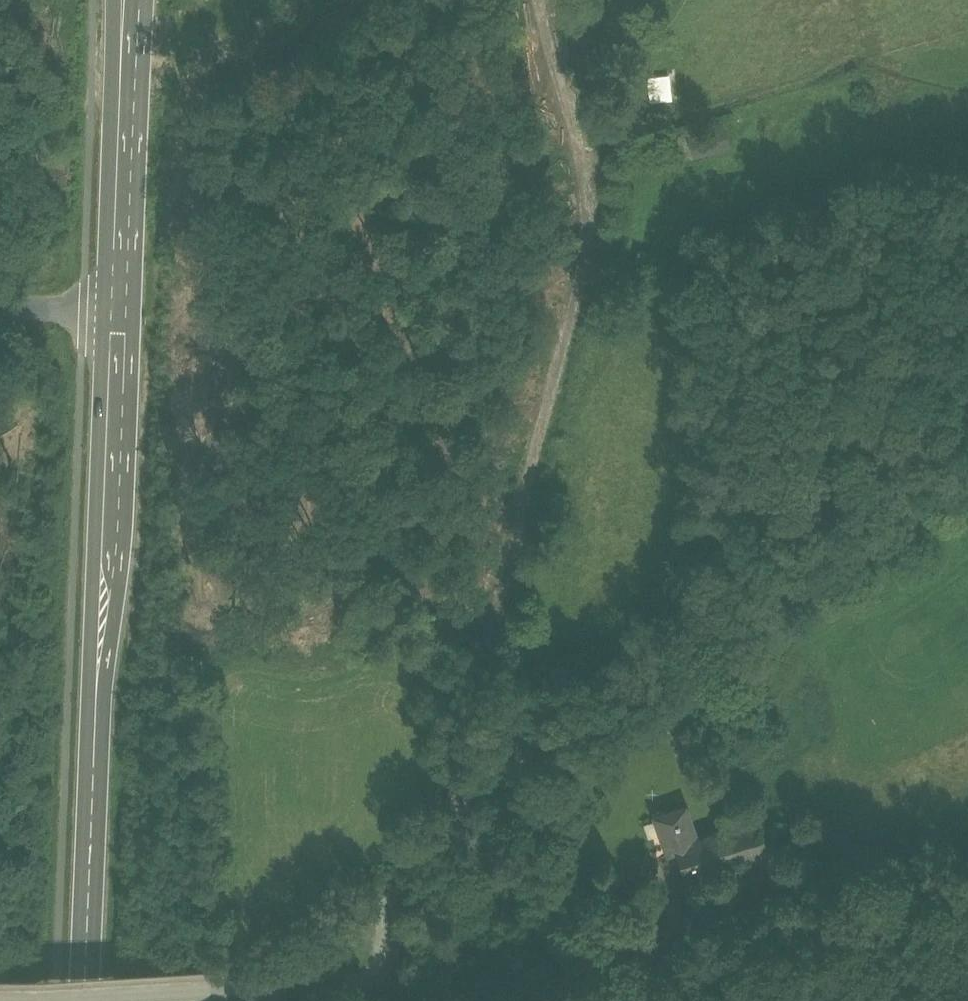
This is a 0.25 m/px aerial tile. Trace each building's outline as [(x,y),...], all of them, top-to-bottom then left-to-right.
[(777,876),(763,833),(704,852),(692,815),(656,827),(670,872),(686,867),(698,902),(777,876)]
